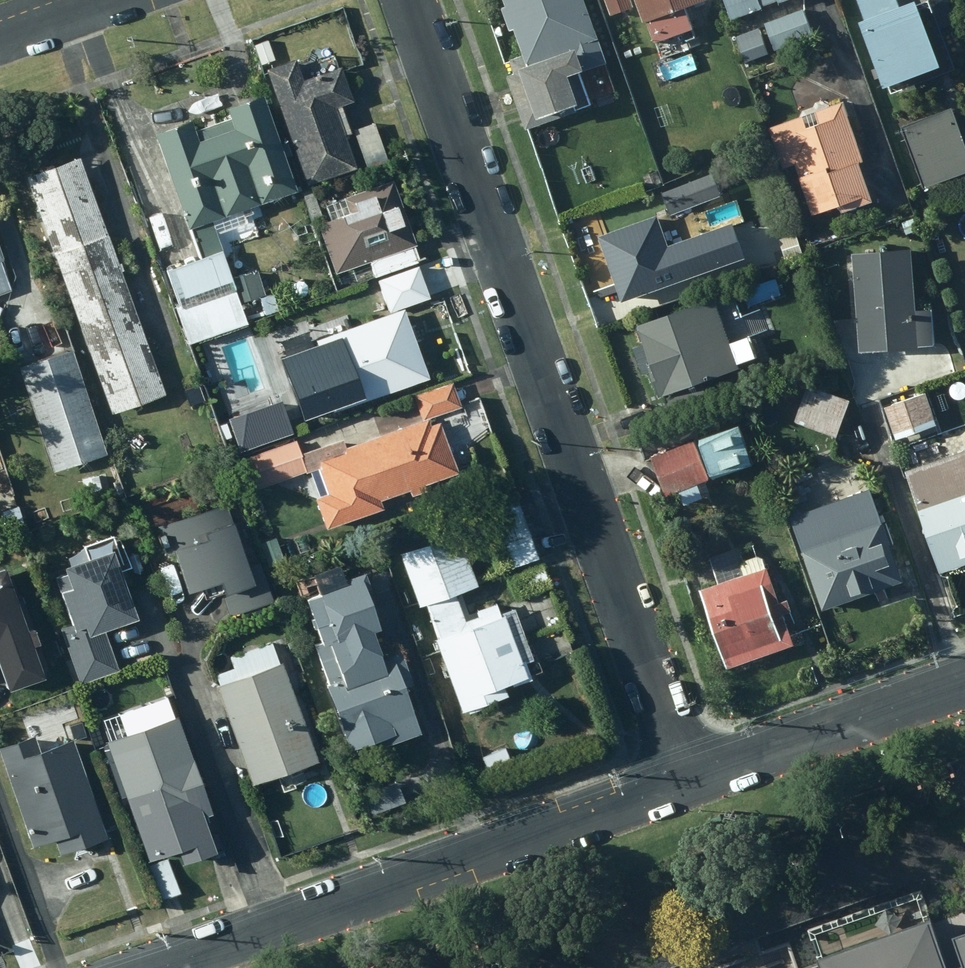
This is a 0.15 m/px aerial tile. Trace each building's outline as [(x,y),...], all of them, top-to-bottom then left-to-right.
[(576,0),(497,0),(499,6),(495,7),(502,29),(506,28),(516,55),(505,59),(509,72),(505,73),(523,125),(584,103),(573,72),(598,63),(576,0)] [(625,0),(600,0),(605,14),(627,6),(625,0)] [(634,21),(638,19),(646,40),(649,40),(655,57),(683,48),(681,41),(688,38),(685,28),(675,4),(686,0),(627,0),(634,21)] [(723,17),(775,0),(717,0),(723,17)] [(859,15),(849,19),(872,86),(930,66),(907,0),(899,0),(893,2),(892,0),(853,0),(859,15)] [(798,9),(761,22),(770,49),(807,37),(798,9)] [(273,62),(263,40),(247,48),(257,70),(273,62)] [(760,77),(752,54),(734,60),(742,83),(760,77)] [(299,59),(269,69),(310,187),(359,169),(348,137),(354,135),(344,106),(357,101),(345,66),(306,80),(299,59)] [(195,121),(160,133),(193,230),(195,229),(205,259),(224,252),(218,235),(248,224),(244,212),(301,192),(267,96),(231,109),(234,119),(198,132),(195,121)] [(835,102),(764,125),(778,167),(790,163),(795,176),(792,177),(804,212),(829,204),(831,210),(862,200),(850,162),(853,160),(835,102)] [(945,106),(893,125),(917,187),(964,170),(964,162),(945,106)] [(377,124),(356,130),(369,169),(390,162),(377,124)] [(84,158),(29,176),(57,256),(112,237),(84,158)] [(707,173),(657,191),(666,214),(716,196),(707,173)] [(415,247),(419,246),(394,180),(346,199),(352,214),(321,226),(339,273),(372,261),(378,277),(420,261),(415,247)] [(314,190),(304,194),(315,225),(326,221),(314,190)] [(651,213),(591,234),(613,302),(674,283),(651,213)] [(784,231),(767,238),(773,252),(791,247),(784,231)] [(112,237),(57,256),(85,336),(140,317),(112,237)] [(13,291),(2,262),(6,261),(0,244),(0,296),(13,291)] [(904,247),(846,252),(850,348),(927,344),(926,307),(907,308),(904,247)] [(238,289),(225,254),(168,273),(181,309),(238,289)] [(426,262),(393,274),(402,295),(434,284),(426,262)] [(741,291),(713,300),(726,335),(753,326),(741,291)] [(710,296),(630,323),(636,343),(626,346),(635,373),(645,370),(653,393),(730,367),(715,324),(719,323),(710,296)] [(304,347),(329,415),(432,377),(407,311),(344,334),(338,317),(307,328),(313,344),(304,347)] [(140,317),(85,336),(113,416),(168,396),(140,317)] [(109,456),(75,351),(17,369),(52,474),(109,456)] [(463,407),(455,382),(415,395),(423,420),(463,407)] [(844,400),(803,384),(789,422),(830,437),(844,400)] [(919,392),(878,405),(889,437),(929,424),(919,392)] [(275,402),(218,422),(230,457),(287,436),(275,402)] [(433,427),(430,419),(347,448),(344,441),(304,455),(298,441),(245,460),(256,492),(320,469),(330,496),(318,500),(328,530),(387,510),(384,501),(412,492),(413,498),(430,492),(427,485),(462,473),(445,423),(433,427)] [(731,427),(645,456),(657,493),(744,464),(731,427)] [(899,470),(933,572),(964,561),(964,448),(899,470)] [(109,474),(84,479),(89,500),(113,496),(109,474)] [(861,490),(784,516),(816,609),(894,581),(861,490)] [(514,509),(510,496),(471,510),(495,576),(533,562),(527,544),(514,509)] [(12,501),(0,504),(0,531),(3,541),(22,536),(12,501)] [(228,506),(160,528),(169,558),(178,555),(191,595),(207,590),(210,599),(225,594),(232,617),(275,603),(262,564),(252,568),(237,523),(234,524),(228,506)] [(421,609),(426,607),(466,714),(513,697),(510,689),(535,680),(529,662),(526,663),(509,616),(503,618),(498,605),(467,616),(459,596),(482,588),(462,534),(402,556),(421,609)] [(127,571),(117,545),(90,554),(92,560),(68,568),(70,574),(58,578),(75,626),(62,631),(82,686),(121,672),(107,632),(141,619),(125,572),(127,571)] [(693,589),(718,667),(785,644),(775,615),(784,612),(780,599),(771,602),(756,559),(750,556),(737,561),(731,549),(706,557),(715,582),(693,589)] [(302,647),(311,674),(369,654),(362,634),(369,631),(356,594),(360,592),(354,575),(334,582),(329,568),(302,577),(309,596),(293,602),(308,644),(302,647)] [(9,571),(0,574),(0,656),(12,691),(48,679),(38,648),(43,646),(26,597),(19,599),(9,571)] [(222,686),(220,686),(256,786),(321,762),(290,677),(303,672),(292,642),(276,647),(274,643),(233,658),(237,668),(218,675),(222,686)] [(387,648),(369,654),(311,674),(315,687),(312,687),(336,754),(366,743),(369,751),(409,736),(393,691),(401,688),(387,648)] [(165,714),(92,739),(121,818),(150,807),(155,820),(189,808),(176,773),(185,770),(165,714)] [(0,750),(36,849),(57,841),(63,857),(110,840),(75,741),(42,752),(37,738),(0,750)] [(508,769),(498,748),(472,761),(482,782),(508,769)] [(406,804),(399,783),(365,795),(373,816),(406,804)] [(169,859),(148,865),(163,903),(183,895),(169,859)] [(946,928),(938,905),(825,947),(833,967),(961,967),(946,928)] [(946,928),(961,967),(964,967),(964,921),(946,928)]
